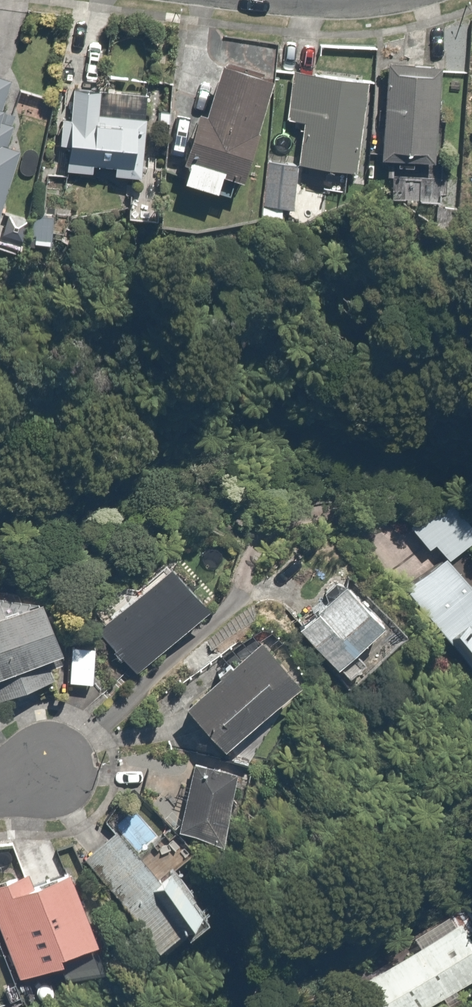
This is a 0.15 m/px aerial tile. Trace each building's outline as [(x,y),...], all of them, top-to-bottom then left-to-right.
[(261,69),(218,56),(198,111),(188,107),(181,127),(173,148),(182,151),(172,177),(210,191),(218,169),(229,173),(261,69)] [(359,76),(289,68),(284,119),(299,121),(295,163),(350,168),(359,76)] [(428,69),(381,68),(378,157),(425,159),(428,69)] [(0,74),(0,113),(11,77),(0,74)] [(100,84),(70,82),(68,117),(62,117),(60,167),(89,168),(89,161),(115,163),(114,174),(138,175),(141,112),(99,110),(100,84)] [(17,127),(0,122),(0,183),(17,127)] [(244,191),(260,193),(258,217),(281,219),(282,205),(290,206),(294,167),(263,164),(263,169),(247,168),(244,191)] [(435,538),(447,551),(471,527),(471,523),(439,489),(412,515),(403,524),(426,547),(435,538)] [(404,588),(447,636),(453,630),(471,651),(471,586),(445,556),(404,588)] [(202,596),(163,561),(98,629),(136,665),(202,596)] [(340,582),(294,623),(330,663),(376,621),(340,582)] [(0,596),(0,699),(44,678),(32,654),(50,646),(21,586),(0,596)] [(292,671),(250,633),(177,712),(219,750),(292,671)] [(93,639),(66,638),(65,680),(92,680),(93,639)] [(225,767),(186,762),(178,829),(217,834),(225,767)] [(191,895),(166,861),(150,873),(175,907),(191,895)] [(0,877),(0,931),(19,977),(54,962),(50,952),(89,935),(61,867),(15,886),(9,873),(0,877)] [(471,968),(471,933),(464,920),(443,933),(429,912),(408,925),(418,940),(364,975),(385,1006),(411,1006),(471,968)]
